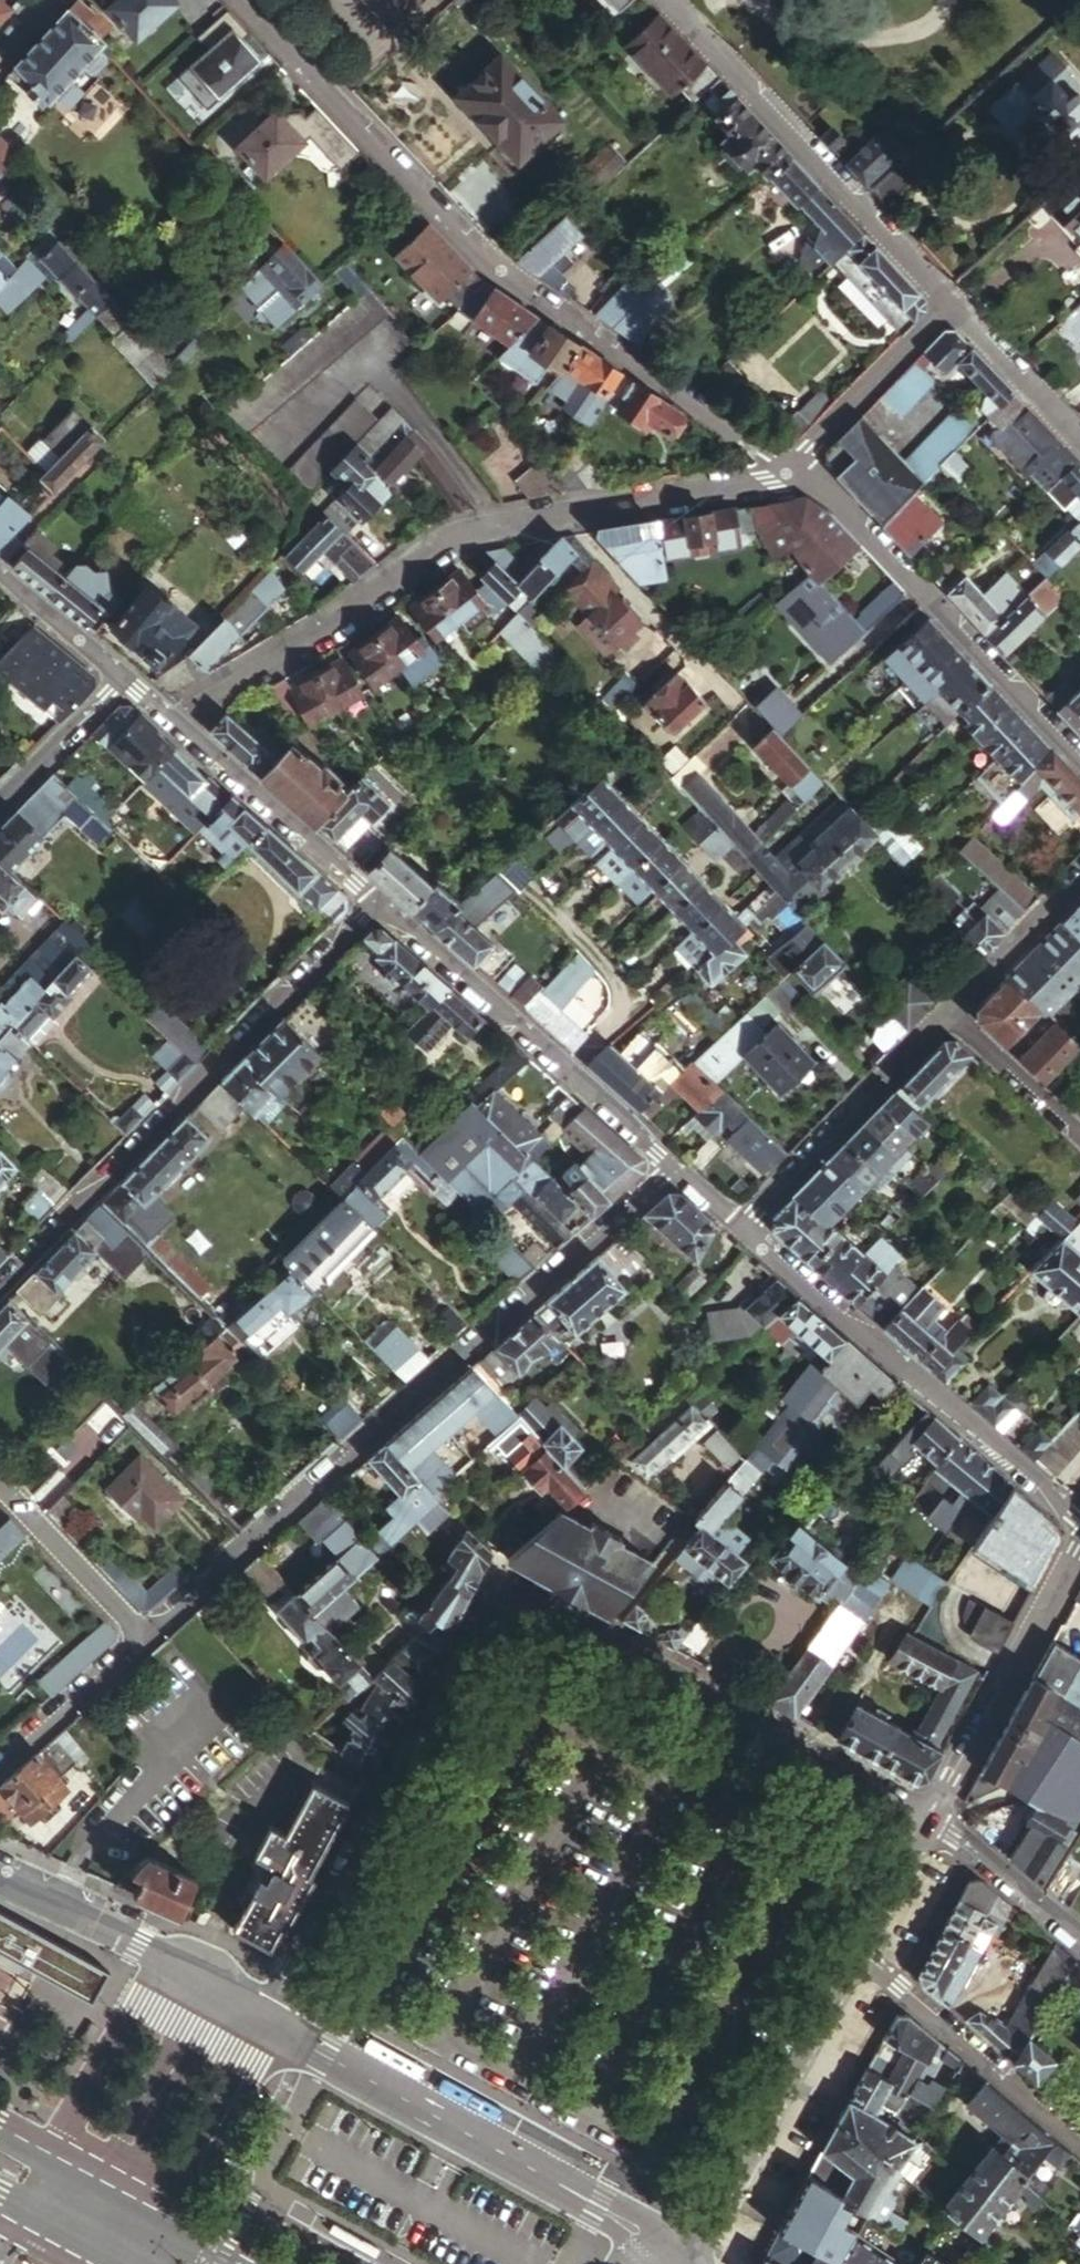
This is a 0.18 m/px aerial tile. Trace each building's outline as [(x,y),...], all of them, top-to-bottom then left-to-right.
[(15,9),(3,0),(0,0),(0,25),(15,9)] [(105,42),(113,33),(78,0),(76,0),(68,8),(105,42)] [(173,0),(120,0),(109,10),(138,41),(177,4),(173,0)] [(389,23),(414,0),(367,0),(389,23)] [(619,10),(630,0),(609,0),(619,10)] [(68,8),(15,65),(34,82),(26,90),(42,106),(50,97),(53,99),(85,64),(91,69),(97,69),(106,59),(105,51),(101,47),(105,42),(68,8)] [(209,109),(263,60),(245,40),(252,34),(229,9),(198,36),(210,49),(180,76),(209,109)] [(694,99),(698,95),(706,88),(719,76),(660,12),(628,41),(675,92),(682,86),(694,99)] [(559,118),(499,54),(456,94),(516,159),(559,118)] [(1041,64),(1020,82),(1072,140),(1079,133),(1079,94),(1075,93),(1070,98),(1041,64)] [(770,174),(791,154),(719,76),(706,88),(712,94),(705,101),(719,117),(718,119),(731,133),(725,140),(729,145),(725,150),(739,166),(744,161),(749,166),(754,162),(768,176),(770,174)] [(706,88),(698,95),(705,101),(712,94),(706,88)] [(360,151),(314,101),(301,113),(297,109),(289,109),(282,116),(277,110),(239,146),(267,177),(306,141),(336,173),(360,151)] [(816,116),(808,123),(833,149),(841,140),(830,128),(829,129),(816,116)] [(846,163),(870,189),(896,165),(902,161),(879,133),(846,163)] [(18,154),(0,137),(0,171),(18,154)] [(624,158),(608,142),(582,167),(597,184),(624,158)] [(846,249),(864,231),(791,154),(770,174),(799,204),(800,203),(844,251),(846,249)] [(910,182),(896,165),(870,189),(885,205),(910,182)] [(1055,212),(1070,230),(1073,228),(1079,235),(1079,189),(1055,212)] [(576,231),(562,216),(513,260),(568,297),(575,287),(565,281),(567,278),(548,265),(573,241),(569,238),(576,231)] [(485,282),(429,225),(395,254),(440,300),(447,294),(460,307),(485,282)] [(46,227),(30,246),(74,295),(91,276),(46,227)] [(864,231),(846,249),(844,251),(834,260),(902,333),(914,320),(926,308),(925,298),(899,269),(864,231)] [(283,241),(260,265),(241,285),(275,320),(321,281),(283,241)] [(356,295),(367,285),(345,261),(333,270),(356,295)] [(91,276),(74,295),(86,308),(62,334),(69,341),(96,313),(111,299),(91,276)] [(596,315),(613,327),(646,294),(632,280),(596,315)] [(485,282),(460,307),(505,335),(500,342),(506,346),(538,316),(496,287),(494,288),(485,282)] [(646,294),(613,327),(623,334),(636,342),(652,327),(655,317),(665,307),(664,295),(659,282),(654,287),(649,292),(646,294)] [(242,435),(390,309),(367,285),(356,295),(308,335),(288,352),(217,411),(242,435)] [(132,321),(111,299),(96,313),(117,336),(132,321)] [(538,316),(506,346),(527,361),(517,374),(543,392),(548,386),(568,366),(585,348),(538,316)] [(288,352),(308,335),(300,325),(279,343),(288,352)] [(1004,398),(1013,389),(955,329),(945,329),(925,349),(948,371),(959,360),(986,387),(966,409),(980,423),(1004,398)] [(138,330),(119,347),(156,387),(175,369),(138,330)] [(585,348),(568,366),(548,386),(567,399),(562,406),(559,410),(584,428),(603,404),(609,395),(604,391),(614,378),(619,371),(585,348)] [(936,378),(916,358),(882,392),(903,412),(936,378)] [(614,378),(604,391),(609,395),(620,382),(625,375),(619,371),(614,378)] [(683,414),(625,375),(620,382),(609,395),(603,404),(635,425),(640,420),(668,434),(683,414)] [(357,398),(283,474),(301,491),(310,490),(355,444),(364,457),(402,417),(369,383),(355,396),(357,398)] [(15,397),(9,391),(12,389),(8,384),(4,387),(0,384),(0,398),(1,399),(6,403),(7,402),(9,403),(15,397)] [(775,434),(792,445),(812,425),(836,401),(822,387),(794,416),(789,411),(774,426),(779,431),(775,434)] [(1040,450),(1057,436),(1013,389),(1004,398),(1020,415),(1014,421),(1040,450)] [(953,451),(980,423),(966,409),(960,403),(906,460),(924,480),(940,463),(953,451)] [(40,473),(54,487),(103,435),(72,405),(43,437),(59,453),(40,473)] [(924,480),(906,460),(863,413),(826,451),(826,461),(883,522),(914,491),(924,480)] [(453,509),(471,506),(454,481),(426,442),(422,437),(402,417),(364,457),(359,463),(362,467),(383,487),(416,454),(434,484),(453,509)] [(583,487),(605,483),(572,444),(560,460),(583,487)] [(1062,472),(1077,458),(1068,448),(1040,475),(1049,485),(1062,472)] [(966,465),(953,451),(940,463),(950,474),(954,477),(966,465)] [(1037,497),(1049,485),(1040,475),(1018,452),(1008,460),(1014,467),(1011,470),(1037,497)] [(528,497),(566,490),(550,470),(539,458),(513,479),(528,497)] [(1077,458),(1062,472),(1079,491),(1079,461),(1077,458)] [(940,463),(924,480),(934,489),(950,474),(940,463)] [(954,477),(959,483),(971,470),(966,465),(954,477)] [(386,489),(383,487),(362,467),(334,496),(358,518),(386,489)] [(132,496),(124,489),(107,504),(115,511),(132,496)] [(941,520),(914,491),(883,522),(910,552),(941,520)] [(140,503),(132,496),(115,511),(123,519),(129,513),(140,503)] [(343,533),(358,518),(334,496),(326,506),(326,507),(327,516),(341,530),(343,533)] [(803,564),(810,571),(820,582),(862,544),(835,515),(831,511),(807,496),(752,504),(756,527),(760,527),(775,557),(795,548),(803,564)] [(25,517),(6,497),(0,503),(0,543),(25,517)] [(752,531),(748,505),(734,507),(739,533),(752,531)] [(734,507),(600,527),(597,535),(637,578),(664,574),(661,556),(690,552),(690,550),(689,542),(737,534),(739,533),(734,507)] [(341,530),(327,516),(283,557),(296,575),(341,530)] [(1079,543),(1079,519),(1070,528),(1069,527),(1048,547),(1061,561),(1079,543)] [(22,540),(26,544),(58,569),(61,565),(36,544),(42,537),(33,528),(22,540)] [(583,566),(591,558),(593,555),(573,533),(560,535),(525,570),(503,548),(484,552),(492,559),(518,586),(530,597),(571,554),(583,566)] [(738,542),(737,534),(689,542),(690,550),(738,542)] [(340,551),(362,573),(374,564),(351,541),(340,551)] [(10,564),(48,595),(64,574),(70,568),(63,563),(61,565),(58,569),(26,544),(10,564)] [(1048,547),(1033,562),(1046,576),(1061,561),(1048,547)] [(956,554),(933,576),(943,587),(966,565),(956,554)] [(612,589),(615,583),(591,558),(583,566),(576,573),(591,589),(579,599),(589,610),(612,589)] [(518,586),(492,559),(478,572),(483,576),(505,600),(518,586)] [(269,564),(220,615),(211,627),(188,654),(208,670),(239,634),(283,585),(269,564)] [(85,591),(90,584),(70,568),(64,574),(85,591)] [(505,600),(483,576),(471,586),(457,568),(434,586),(457,617),(480,598),(492,612),(505,600)] [(820,582),(810,571),(796,584),(775,602),(830,660),(865,630),(850,614),(820,582)] [(64,574),(48,595),(85,624),(101,605),(108,612),(123,595),(115,589),(108,590),(102,596),(94,589),(89,594),(85,591),(64,574)] [(850,614),(865,630),(907,592),(892,576),(850,614)] [(965,576),(948,592),(985,632),(1003,616),(996,609),(965,576)] [(1016,604),(1003,616),(985,632),(1003,651),(1064,595),(1046,576),(1038,583),(1016,604)] [(1009,597),(1016,604),(1038,583),(1031,576),(1009,597)] [(191,622),(144,584),(109,626),(154,662),(155,665),(158,664),(158,661),(191,622)] [(434,586),(410,606),(433,636),(457,617),(434,586)] [(612,589),(589,610),(588,611),(615,641),(622,648),(634,637),(631,635),(635,631),(631,626),(639,619),(612,589)] [(1009,597),(996,609),(1003,616),(1016,604),(1009,597)] [(556,650),(518,609),(516,612),(498,630),(538,669),(556,650)] [(604,651),(615,641),(588,611),(577,622),(604,651)] [(929,615),(897,644),(885,655),(906,677),(918,666),(950,638),(929,615)] [(409,684),(441,657),(422,633),(414,639),(396,616),(373,635),(395,666),(409,684)] [(58,721),(92,685),(92,673),(33,626),(0,659),(0,670),(10,680),(13,677),(58,721)] [(373,635),(348,654),(370,685),(395,666),(373,635)] [(662,635),(651,647),(661,657),(673,646),(662,635)] [(969,659),(950,638),(918,666),(939,687),(969,659)] [(197,677),(183,659),(152,677),(165,689),(174,690),(197,677)] [(358,692),(341,659),(315,672),(332,707),(358,692)] [(961,711),(990,681),(969,659),(939,687),(919,705),(914,710),(938,735),(961,711)] [(906,677),(898,684),(919,705),(939,687),(918,666),(906,677)] [(0,670),(0,685),(2,688),(10,680),(0,670)] [(683,680),(674,670),(643,699),(669,727),(702,697),(685,679),(683,680)] [(282,677),(264,687),(291,714),(299,707),(307,720),(332,707),(315,672),(288,686),(282,677)] [(610,709),(634,685),(624,674),(600,698),(610,709)] [(1011,703),(990,681),(961,711),(968,718),(964,721),(978,736),(1011,703)] [(596,682),(590,687),(595,692),(600,687),(596,682)] [(1057,708),(1074,692),(1065,682),(1047,698),(1057,708)] [(1074,692),(1057,708),(1079,733),(1079,686),(1074,692)] [(773,726),(779,733),(801,713),(777,688),(756,707),(773,726)] [(1030,723),(1011,703),(978,736),(997,756),(1030,723)] [(148,776),(175,748),(154,729),(156,727),(130,704),(118,704),(90,732),(124,765),(127,761),(130,758),(148,776)] [(258,774),(284,747),(256,725),(250,732),(224,710),(208,729),(258,774)] [(1049,743),(1030,723),(997,756),(1017,778),(1049,743)] [(701,808),(734,843),(747,857),(759,844),(816,785),(822,779),(799,753),(779,733),(773,726),(754,745),(789,782),(790,782),(799,791),(792,798),(790,796),(766,818),(754,805),(743,815),(754,828),(749,832),(738,820),(692,771),(678,783),(701,808)] [(258,774),(314,822),(344,791),(336,783),(339,779),(337,777),(339,775),(325,762),(321,766),(307,753),(305,756),(289,741),(284,747),(258,774)] [(869,751),(863,744),(858,748),(865,755),(869,751)] [(145,779),(196,828),(230,793),(208,773),(205,775),(175,748),(148,776),(145,779)] [(1053,748),(1018,785),(1027,795),(1039,784),(1049,774),(1079,809),(1079,777),(1053,748)] [(691,753),(669,773),(678,783),(692,771),(700,763),(691,753)] [(0,824),(0,858),(10,867),(64,811),(98,842),(112,826),(105,820),(66,785),(52,771),(0,824)] [(590,822),(620,794),(601,773),(553,817),(573,838),(590,822)] [(1039,784),(1072,820),(1079,812),(1079,809),(1049,774),(1039,784)] [(105,820),(115,811),(77,775),(66,785),(105,820)] [(314,822),(333,839),(359,813),(369,822),(389,802),(359,775),(344,791),(314,822)] [(822,779),(816,785),(821,790),(827,784),(822,779)] [(1027,795),(1018,785),(994,810),(1002,819),(1027,795)] [(247,841),(264,823),(230,793),(196,828),(220,849),(213,857),(223,866),(247,841)] [(639,813),(620,794),(590,822),(610,843),(639,813)] [(875,835),(842,800),(785,850),(820,887),(875,835)] [(718,858),(734,843),(701,808),(686,823),(718,858)] [(877,820),(885,828),(895,818),(888,810),(877,820)] [(639,813),(610,843),(629,864),(658,834),(639,813)] [(754,828),(743,815),(738,820),(749,832),(754,828)] [(885,828),(895,839),(904,848),(914,838),(895,818),(885,828)] [(330,909),(345,893),(264,823),(247,841),(319,903),(321,901),(330,909)] [(361,863),(380,843),(361,827),(342,847),(361,863)] [(892,843),(895,839),(885,828),(881,832),(892,843)] [(960,847),(1001,887),(1023,909),(1024,910),(1038,896),(973,833),(960,847)] [(658,834),(629,864),(651,885),(680,856),(658,834)] [(133,854),(161,871),(172,855),(144,837),(133,854)] [(922,846),(914,838),(904,848),(912,856),(922,846)] [(900,852),(904,848),(895,839),(892,843),(900,852)] [(755,867),(779,892),(792,880),(759,844),(747,857),(755,867)] [(411,908),(432,885),(388,846),(367,869),(411,908)] [(501,864),(496,869),(505,879),(516,891),(534,874),(514,852),(501,864)] [(0,858),(0,902),(1,903),(6,898),(21,912),(39,894),(10,867),(0,858)] [(490,863),(496,869),(501,864),(496,858),(490,863)] [(672,907),(702,879),(686,863),(657,892),(672,907)] [(629,864),(616,877),(637,899),(651,885),(629,864)] [(432,926),(434,929),(456,909),(465,918),(505,879),(496,869),(459,902),(432,926)] [(934,873),(922,886),(955,920),(966,909),(934,873)] [(411,908),(432,926),(459,902),(437,879),(432,885),(411,908)] [(691,928),(722,899),(702,879),(672,907),(691,928)] [(779,892),(789,902),(794,908),(807,896),(792,880),(779,892)] [(1004,930),(1023,909),(1001,887),(981,908),(985,912),(977,921),(966,909),(955,920),(984,952),(1004,931),(1004,930)] [(779,892),(772,898),(775,902),(778,900),(783,906),(789,902),(779,892)] [(116,913),(150,944),(168,924),(134,893),(116,913)] [(722,899),(691,928),(713,951),(745,923),(722,899)] [(1006,976),(1038,1007),(1046,1015),(1051,1011),(1061,1000),(1079,981),(1079,900),(1006,976)] [(434,929),(473,963),(493,943),(465,918),(456,909),(434,929)] [(805,928),(809,924),(796,910),(791,913),(805,928)] [(2,1000),(18,1015),(78,952),(88,941),(65,919),(21,965),(28,972),(2,1000)] [(713,951),(697,965),(711,981),(746,949),(739,942),(752,930),(745,923),(713,951)] [(779,953),(793,968),(824,940),(809,924),(805,928),(779,953)] [(402,977),(431,1004),(449,984),(382,926),(371,928),(363,935),(380,951),(377,955),(389,966),(385,971),(386,975),(394,982),(399,981),(402,977)] [(691,928),(676,943),(697,965),(713,951),(691,928)] [(843,962),(824,940),(793,968),(813,990),(843,962)] [(18,1015),(10,1023),(25,1036),(44,1016),(51,1015),(69,995),(67,992),(92,964),(78,952),(18,1015)] [(586,1033),(557,1007),(590,971),(574,955),(539,991),(537,990),(522,1006),(571,1051),(586,1033)] [(522,1006),(537,990),(541,986),(529,974),(509,995),(522,1006)] [(1038,1007),(1006,976),(977,1006),(977,1018),(1004,1043),(1038,1007)] [(786,1015),(799,1004),(779,981),(766,993),(786,1015)] [(449,984),(431,1004),(407,1030),(425,1047),(450,1020),(464,1033),(482,1014),(449,984)] [(908,1031),(930,1008),(908,985),(886,1007),(891,1014),(908,1031)] [(305,995),(283,1016),(320,1052),(331,1040),(341,1030),(305,995)] [(10,1023),(18,1015),(2,1000),(0,998),(0,1034),(10,1023)] [(1061,1000),(1051,1011),(1069,1028),(1078,1018),(1073,1013),(1061,1000)] [(171,1036),(195,1059),(209,1045),(176,1015),(170,1016),(155,1003),(145,1013),(171,1036)] [(758,1029),(743,1013),(728,1027),(726,1029),(741,1045),(758,1029)] [(897,1042),(908,1031),(891,1014),(881,1024),(897,1042)] [(320,1052),(283,1016),(246,1055),(283,1091),(321,1053),(320,1052)] [(1079,1039),(1079,1019),(1078,1018),(1069,1028),(1079,1039)] [(813,1062),(777,1022),(742,1054),(777,1092),(804,1067),(806,1069),(813,1062)] [(1019,1058),(1043,1080),(1077,1045),(1053,1022),(1019,1058)] [(10,1023),(0,1034),(0,1085),(7,1077),(7,1069),(4,1066),(29,1040),(25,1036),(10,1023)] [(876,1063),(888,1051),(869,1030),(857,1042),(876,1063)] [(636,1110),(681,1070),(655,1047),(639,1033),(619,1053),(608,1044),(585,1063),(636,1110)] [(158,1079),(168,1088),(177,1078),(195,1059),(171,1036),(153,1055),(167,1069),(158,1079)] [(331,1040),(320,1052),(321,1053),(328,1060),(335,1053),(331,1040)] [(944,1040),(895,1090),(916,1109),(917,1109),(950,1076),(971,1055),(955,1040),(944,1040)] [(710,1043),(690,1061),(698,1069),(718,1051),(710,1043)] [(529,1056),(518,1047),(470,1095),(480,1105),(495,1089),(529,1056)] [(328,1060),(339,1071),(346,1064),(335,1053),(328,1060)] [(283,1091),(246,1055),(222,1079),(240,1096),(239,1097),(243,1101),(255,1113),(256,1112),(275,1092),(279,1096),(280,1095),(283,1091)] [(700,1110),(721,1090),(698,1069),(690,1061),(681,1070),(636,1110),(645,1118),(677,1088),(700,1110)] [(240,1096),(222,1079),(199,1102),(221,1124),(243,1101),(239,1097),(240,1096)] [(495,1089),(480,1105),(535,1159),(547,1146),(549,1143),(544,1138),(495,1089)] [(724,1120),(738,1106),(721,1090),(700,1110),(695,1114),(713,1132),(724,1120)] [(916,1109),(895,1090),(881,1105),(861,1125),(891,1154),(901,1143),(911,1133),(926,1118),(917,1109),(916,1109)] [(275,1092),(256,1112),(267,1124),(288,1102),(280,1095),(279,1096),(275,1092)] [(563,1128),(584,1105),(569,1092),(548,1114),(558,1123),(563,1128)] [(106,1113),(125,1131),(153,1102),(144,1093),(137,1101),(134,1100),(119,1115),(114,1111),(108,1111),(106,1113)] [(374,1106),(394,1125),(405,1114),(386,1094),(374,1106)] [(641,1157),(584,1105),(563,1128),(561,1130),(589,1157),(568,1178),(553,1163),(558,1157),(547,1146),(535,1159),(549,1173),(577,1200),(590,1213),(641,1168),(641,1157)] [(761,1173),(783,1150),(738,1106),(724,1120),(735,1130),(726,1139),(761,1173)] [(405,1114),(394,1125),(402,1133),(417,1118),(409,1110),(405,1114)] [(708,1138),(713,1132),(695,1114),(684,1124),(689,1129),(694,1124),(708,1138)] [(100,1202),(129,1230),(203,1303),(211,1296),(205,1290),(209,1286),(135,1212),(208,1138),(186,1115),(100,1202)] [(457,1116),(427,1146),(421,1152),(441,1172),(496,1226),(534,1264),(569,1232),(556,1220),(559,1217),(532,1190),(457,1116)] [(561,1130),(563,1128),(558,1123),(544,1138),(549,1143),(554,1137),(561,1130)] [(394,1125),(354,1161),(365,1172),(405,1136),(402,1133),(394,1125)] [(854,1132),(844,1143),(874,1171),(884,1161),(891,1154),(861,1125),(854,1132)] [(365,1172),(339,1195),(369,1225),(385,1210),(373,1197),(412,1161),(432,1181),(441,1172),(421,1152),(416,1147),(405,1136),(365,1172)] [(554,1137),(549,1143),(557,1151),(562,1145),(554,1137)] [(422,1141),(416,1147),(421,1152),(427,1146),(422,1141)] [(874,1171),(844,1143),(836,1151),(828,1160),(857,1189),(865,1181),(876,1192),(896,1172),(884,1161),(874,1171)] [(884,1161),(896,1172),(913,1155),(901,1143),(891,1154),(884,1161)] [(15,1165),(0,1149),(0,1180),(15,1165)] [(941,1153),(926,1168),(938,1180),(942,1176),(959,1160),(950,1151),(945,1157),(941,1153)] [(828,1160),(799,1190),(830,1217),(857,1189),(828,1160)] [(328,1184),(339,1195),(365,1172),(354,1161),(328,1184)] [(938,1180),(926,1168),(909,1184),(921,1196),(938,1180)] [(48,1173),(36,1185),(54,1204),(66,1191),(48,1173)] [(559,1217),(577,1200),(549,1173),(532,1190),(559,1217)] [(22,1207),(37,1221),(54,1204),(36,1185),(22,1199),(22,1207)] [(668,1191),(637,1219),(644,1226),(654,1218),(696,1257),(711,1228),(709,1217),(679,1190),(668,1191)] [(773,1230),(790,1245),(817,1214),(794,1194),(772,1218),(773,1230)] [(277,1252),(284,1259),(307,1283),(319,1272),(319,1269),(309,1258),(342,1228),(356,1242),(371,1227),(369,1225),(339,1195),(277,1252)] [(906,1195),(892,1208),(900,1216),(913,1204),(906,1195)] [(900,1216),(892,1208),(886,1201),(882,1197),(875,1203),(871,1219),(875,1223),(880,1228),(884,1232),(900,1216)] [(1051,1198),(1036,1215),(1036,1216),(1046,1225),(1049,1227),(1060,1236),(1061,1238),(1076,1222),(1051,1198)] [(113,1245),(129,1230),(100,1202),(15,1289),(38,1312),(58,1293),(56,1291),(97,1250),(93,1246),(103,1236),(113,1245)] [(817,1214),(790,1245),(812,1265),(839,1234),(817,1214)] [(1046,1225),(1036,1216),(1026,1227),(1036,1236),(1046,1225)] [(1061,1238),(1072,1247),(1079,1253),(1079,1252),(1079,1244),(1079,1243),(1079,1218),(1076,1222),(1061,1238)] [(875,1223),(871,1219),(867,1222),(871,1227),(875,1223)] [(870,1236),(880,1228),(875,1223),(871,1227),(867,1222),(862,1227),(870,1236)] [(1049,1227),(1046,1225),(1036,1236),(1040,1238),(1049,1227)] [(481,1241),(517,1278),(534,1264),(496,1226),(481,1241)] [(862,1254),(839,1234),(812,1265),(814,1266),(835,1285),(862,1254)] [(1078,1313),(1079,1312),(1079,1254),(1079,1253),(1072,1247),(1061,1238),(1060,1236),(1053,1243),(1048,1238),(1043,1243),(1049,1248),(1028,1269),(1078,1313)] [(734,1258),(744,1247),(736,1240),(726,1251),(734,1258)] [(868,1247),(862,1254),(870,1260),(876,1254),(868,1247)] [(870,1260),(862,1254),(835,1285),(839,1289),(857,1304),(872,1286),(884,1273),(870,1260)] [(597,1255),(533,1311),(557,1335),(569,1324),(574,1330),(624,1286),(597,1255)] [(218,1318),(226,1326),(236,1336),(274,1301),(282,1309),(287,1304),(289,1304),(291,1303),(293,1302),(296,1301),(298,1300),(300,1298),(301,1296),(302,1294),(302,1292),(303,1290),(309,1285),(307,1283),(284,1259),(259,1281),(218,1318)] [(769,1321),(798,1295),(777,1277),(744,1307),(763,1324),(764,1325),(769,1321)] [(889,1302),(898,1310),(919,1287),(911,1279),(889,1302)] [(872,1286),(857,1304),(873,1319),(889,1302),(872,1286)] [(882,1327),(933,1371),(951,1352),(955,1348),(971,1331),(959,1320),(948,1332),(939,1342),(925,1328),(934,1319),(945,1307),(921,1286),(919,1287),(898,1310),(882,1327)] [(829,1356),(846,1337),(798,1295),(769,1321),(778,1329),(790,1330),(794,1325),(829,1356)] [(8,1297),(0,1304),(0,1344),(17,1328),(31,1342),(42,1331),(8,1297)] [(880,1325),(882,1327),(898,1310),(889,1302),(873,1319),(880,1325)] [(468,1323),(456,1310),(450,1316),(462,1328),(468,1323)] [(533,1311),(479,1360),(499,1383),(515,1368),(519,1371),(557,1335),(533,1311)] [(971,1331),(976,1325),(964,1314),(959,1320),(971,1331)] [(193,1335),(203,1345),(226,1326),(218,1318),(216,1316),(193,1335)] [(939,1342),(948,1332),(934,1319),(925,1328),(939,1342)] [(173,1410),(249,1349),(236,1336),(226,1326),(203,1345),(154,1385),(173,1410)] [(869,1357),(846,1337),(829,1356),(819,1368),(842,1389),(869,1357)] [(389,1366),(403,1381),(431,1357),(416,1342),(389,1366)] [(967,1359),(955,1348),(951,1352),(963,1363),(967,1359)] [(934,1372),(946,1383),(963,1363),(951,1352),(933,1371),(934,1372)] [(882,1369),(869,1357),(842,1389),(856,1401),(870,1384),(883,1395),(895,1380),(882,1369)] [(471,1366),(387,1441),(410,1466),(494,1390),(471,1366)] [(819,1368),(746,1453),(784,1486),(845,1413),(832,1401),(842,1389),(819,1368)] [(695,1384),(682,1394),(690,1402),(704,1419),(706,1417),(716,1427),(725,1418),(695,1384)] [(988,1384),(970,1404),(982,1415),(1001,1396),(988,1384)] [(324,1408),(348,1432),(363,1417),(340,1394),(324,1408)] [(682,1394),(647,1425),(622,1449),(630,1457),(690,1402),(682,1394)] [(982,1415),(1002,1432),(1019,1413),(1001,1396),(982,1415)] [(517,1414),(518,1415),(530,1428),(544,1442),(562,1461),(581,1444),(571,1434),(577,1428),(552,1402),(546,1408),(535,1398),(517,1414)] [(121,1412),(128,1407),(122,1401),(116,1407),(121,1412)] [(690,1402),(630,1457),(644,1473),(704,1419),(690,1402)] [(121,1412),(160,1450),(171,1440),(133,1403),(128,1407),(121,1412)] [(426,1485),(428,1488),(431,1493),(432,1495),(463,1466),(518,1415),(517,1414),(507,1404),(490,1420),(493,1423),(426,1485)] [(958,1436),(926,1407),(904,1433),(915,1443),(939,1464),(958,1436)] [(1032,1459),(1054,1477),(1079,1449),(1079,1413),(1078,1411),(1061,1428),(1050,1440),(1041,1449),(1032,1459)] [(530,1428),(518,1415),(463,1466),(469,1473),(480,1462),(487,1469),(530,1428)] [(733,1443),(716,1427),(710,1434),(727,1450),(730,1447),(733,1443)] [(1020,1448),(1032,1459),(1041,1449),(1050,1440),(1038,1428),(1020,1448)] [(915,1443),(904,1433),(876,1464),(891,1476),(915,1443)] [(977,1451),(958,1436),(939,1464),(937,1467),(939,1469),(956,1483),(977,1451)] [(387,1441),(370,1457),(402,1493),(388,1505),(399,1518),(391,1525),(399,1533),(427,1507),(433,1502),(435,1500),(432,1495),(431,1493),(428,1488),(426,1485),(422,1479),(413,1469),(410,1466),(387,1441)] [(562,1461),(544,1442),(519,1465),(538,1486),(544,1480),(550,1487),(554,1493),(556,1496),(558,1498),(563,1500),(564,1502),(584,1484),(562,1461)] [(718,1460),(707,1449),(700,1457),(711,1467),(718,1460)] [(994,1467),(977,1451),(956,1483),(961,1488),(974,1499),(994,1467)] [(692,1517),(693,1518),(699,1523),(731,1550),(784,1486),(746,1453),(746,1454),(692,1517)] [(180,1496),(138,1455),(105,1489),(133,1517),(138,1512),(152,1525),(180,1496)] [(423,1461),(413,1469),(422,1479),(431,1470),(423,1461)] [(29,1494),(44,1510),(75,1480),(58,1465),(29,1494)] [(1013,1484),(994,1467),(974,1499),(992,1516),(1013,1484)] [(939,1469),(929,1481),(951,1500),(961,1488),(956,1483),(939,1469)] [(1059,1524),(1013,1484),(992,1516),(974,1542),(1035,1582),(1061,1536),(1059,1524)] [(312,1614),(338,1590),(372,1558),(325,1496),(297,1522),(317,1544),(321,1541),(335,1559),(293,1597),(312,1614)] [(399,1533),(393,1538),(405,1549),(445,1512),(433,1502),(427,1507),(399,1533)] [(588,1524),(559,1507),(505,1556),(608,1613),(651,1561),(617,1540),(620,1536),(591,1519),(588,1524)] [(8,1515),(0,1523),(0,1554),(24,1532),(8,1515)] [(833,1606),(859,1569),(796,1517),(768,1551),(787,1566),(786,1569),(795,1577),(798,1576),(833,1606)] [(678,1551),(719,1589),(742,1559),(731,1550),(699,1523),(676,1551),(678,1551)] [(445,1577),(467,1590),(490,1548),(490,1547),(463,1525),(441,1560),(452,1567),(445,1577)] [(949,1581),(905,1551),(882,1536),(859,1569),(833,1606),(766,1701),(794,1717),(845,1644),(891,1578),(932,1605),(949,1581)] [(678,1551),(669,1563),(710,1600),(719,1589),(678,1551)] [(265,1598),(283,1583),(261,1554),(243,1570),(265,1598)] [(149,1610),(187,1576),(176,1564),(145,1592),(124,1570),(121,1572),(106,1559),(97,1567),(139,1610),(149,1610)] [(431,1619),(449,1625),(467,1590),(445,1577),(442,1583),(417,1615),(407,1607),(399,1618),(418,1633),(426,1625),(431,1619)] [(357,1608),(338,1590),(312,1614),(330,1631),(357,1608)] [(620,1620),(633,1627),(654,1601),(644,1591),(620,1620)] [(368,1677),(373,1673),(363,1663),(330,1631),(312,1614),(293,1597),(292,1596),(292,1595),(273,1612),(305,1642),(304,1643),(312,1651),(314,1650),(331,1666),(330,1668),(342,1680),(346,1675),(357,1687),(368,1677)] [(977,1636),(998,1650),(1016,1616),(970,1596),(967,1604),(966,1611),(966,1615),(967,1618),(968,1623),(972,1631),(977,1636)] [(373,1673),(406,1703),(407,1705),(449,1625),(431,1619),(426,1625),(418,1633),(383,1664),(373,1655),(363,1663),(373,1673)] [(105,1620),(37,1680),(50,1694),(112,1639),(113,1628),(105,1620)] [(656,1640),(673,1649),(685,1633),(678,1628),(674,1631),(669,1627),(665,1628),(656,1640)] [(936,1745),(977,1670),(912,1635),(906,1631),(889,1657),(942,1686),(915,1734),(855,1703),(837,1739),(916,1781),(927,1777),(942,1749),(936,1745)] [(673,1649),(687,1657),(697,1643),(685,1633),(673,1649)] [(1052,1642),(1033,1676),(1054,1689),(1079,1705),(1079,1658),(1052,1642)] [(394,1724),(406,1703),(373,1673),(368,1677),(375,1684),(368,1697),(394,1724)] [(1054,1689),(1033,1676),(981,1768),(1003,1782),(1019,1751),(1023,1754),(1044,1717),(1040,1714),(1054,1689)] [(357,1687),(310,1730),(327,1740),(332,1736),(327,1733),(343,1719),(351,1727),(338,1747),(370,1768),(394,1724),(368,1697),(357,1687)] [(1054,1689),(1040,1714),(1044,1717),(1079,1739),(1079,1705),(1054,1689)] [(289,1715),(300,1727),(311,1716),(301,1704),(289,1715)] [(1044,1717),(1023,1754),(1019,1751),(1003,1782),(1036,1804),(1069,1826),(1072,1821),(1078,1825),(1079,1822),(1079,1739),(1044,1717)] [(671,1737),(657,1729),(651,1740),(665,1747),(671,1737)] [(0,1782),(0,1785),(29,1819),(64,1788),(56,1778),(73,1764),(51,1739),(0,1782)] [(275,1923),(283,1927),(312,1875),(304,1871),(345,1797),(308,1777),(279,1829),(263,1820),(247,1849),(262,1857),(238,1901),(226,1923),(263,1944),(275,1923)] [(1008,1856),(1041,1883),(1078,1825),(1072,1821),(1069,1826),(1036,1804),(1026,1821),(1029,1823),(1008,1856)] [(262,1857),(247,1849),(244,1856),(247,1860),(248,1865),(248,1868),(247,1872),(245,1875),(233,1898),(238,1901),(262,1857)] [(1066,1852),(1045,1886),(1061,1900),(1079,1870),(1079,1864),(1066,1852)] [(143,1853),(127,1869),(139,1874),(131,1893),(178,1913),(193,1876),(143,1853)] [(967,1881),(957,1899),(995,1923),(998,1925),(1009,1904),(978,1878),(967,1881)] [(995,1923),(957,1899),(917,1971),(921,1983),(947,2006),(981,1949),(980,1948),(988,1934),(989,1934),(995,1923)] [(0,1917),(0,1953),(36,1974),(94,2008),(111,1979),(0,1917)] [(993,1936),(998,1925),(995,1923),(989,1934),(993,1936)] [(1073,1957),(1056,1942),(1041,1967),(1029,1986),(1048,2001),(1060,1979),(1073,1957)] [(1073,1957),(1060,1979),(1074,1991),(1079,1982),(1079,1963),(1073,1957)] [(977,2008),(964,2019),(1012,2061),(1027,2036),(1048,2001),(1029,1986),(1007,2022),(977,2008)] [(925,2061),(937,2041),(906,2014),(895,2016),(883,2037),(904,2049),(925,2061)] [(1027,2036),(1012,2061),(1035,2080),(1053,2059),(1027,2036)] [(883,2037),(875,2052),(896,2064),(904,2049),(883,2037)] [(887,2081),(886,2089),(903,2098),(906,2092),(913,2081),(925,2061),(904,2049),(896,2064),(887,2081)] [(866,2068),(887,2081),(896,2064),(875,2052),(866,2068)] [(960,2061),(955,2069),(960,2073),(965,2065),(960,2061)] [(913,2081),(906,2092),(931,2108),(952,2074),(937,2064),(923,2087),(913,2081)] [(866,2068),(850,2098),(872,2114),(873,2115),(877,2106),(893,2117),(903,2098),(886,2089),(887,2081),(866,2068)] [(964,2178),(984,2194),(1004,2169),(1020,2149),(1036,2163),(1041,2155),(1053,2139),(984,2081),(965,2105),(1000,2133),(964,2178)] [(850,2098),(839,2118),(861,2134),(872,2114),(850,2098)] [(861,2134),(901,2163),(913,2144),(888,2126),(873,2115),(872,2114),(861,2134)] [(857,2174),(883,2193),(894,2173),(901,2163),(861,2134),(839,2118),(822,2149),(857,2174)] [(1053,2139),(1041,2155),(1057,2169),(1069,2153),(1053,2139)] [(822,2149),(807,2176),(846,2195),(857,2174),(822,2149)] [(1029,2172),(1036,2163),(1020,2149),(1004,2169),(1020,2183),(1035,2195),(1042,2185),(1029,2172)] [(959,2225),(967,2231),(978,2240),(1020,2183),(1004,2169),(984,2194),(959,2225)] [(883,2193),(857,2174),(846,2195),(843,2199),(871,2213),(883,2193)] [(807,2176),(777,2231),(809,2246),(809,2247),(842,2263),(857,2237),(869,2217),(871,2213),(843,2199),(846,2195),(807,2176)] [(939,2209),(951,2218),(959,2225),(984,2194),(964,2178),(939,2209)] [(1078,2217),(1073,2213),(1066,2222),(1079,2234),(1079,2215),(1078,2217)] [(336,2224),(328,2235),(369,2259),(376,2246),(336,2224)] [(842,2263),(809,2247),(809,2246),(777,2231),(763,2256),(776,2263),(842,2263)] [(857,2237),(842,2263),(905,2263),(857,2237)] [(968,2255),(956,2246),(945,2262),(928,2251),(919,2263),(962,2263),(968,2255)] [(763,2256),(759,2263),(776,2263),(763,2256)]
